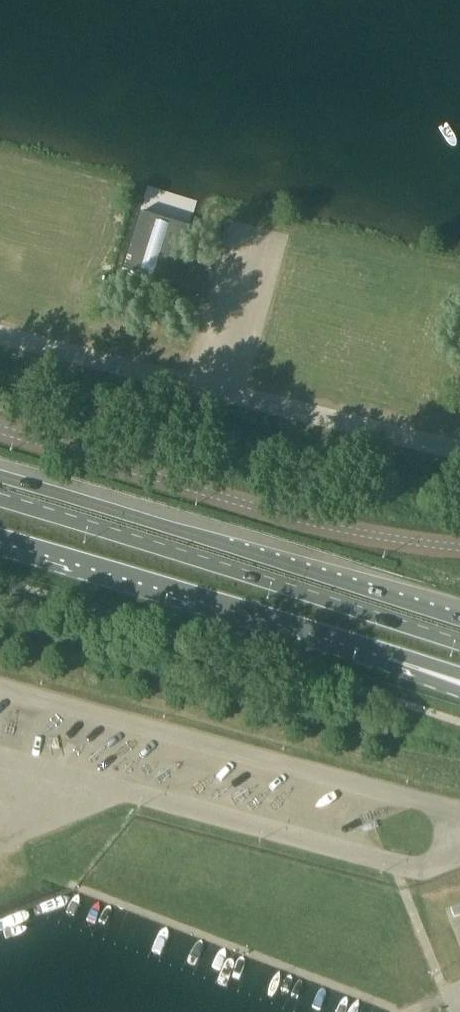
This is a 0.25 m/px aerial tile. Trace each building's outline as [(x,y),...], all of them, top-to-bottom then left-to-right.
[(455,917),(459,915),(459,905),(452,908),(455,917)]
